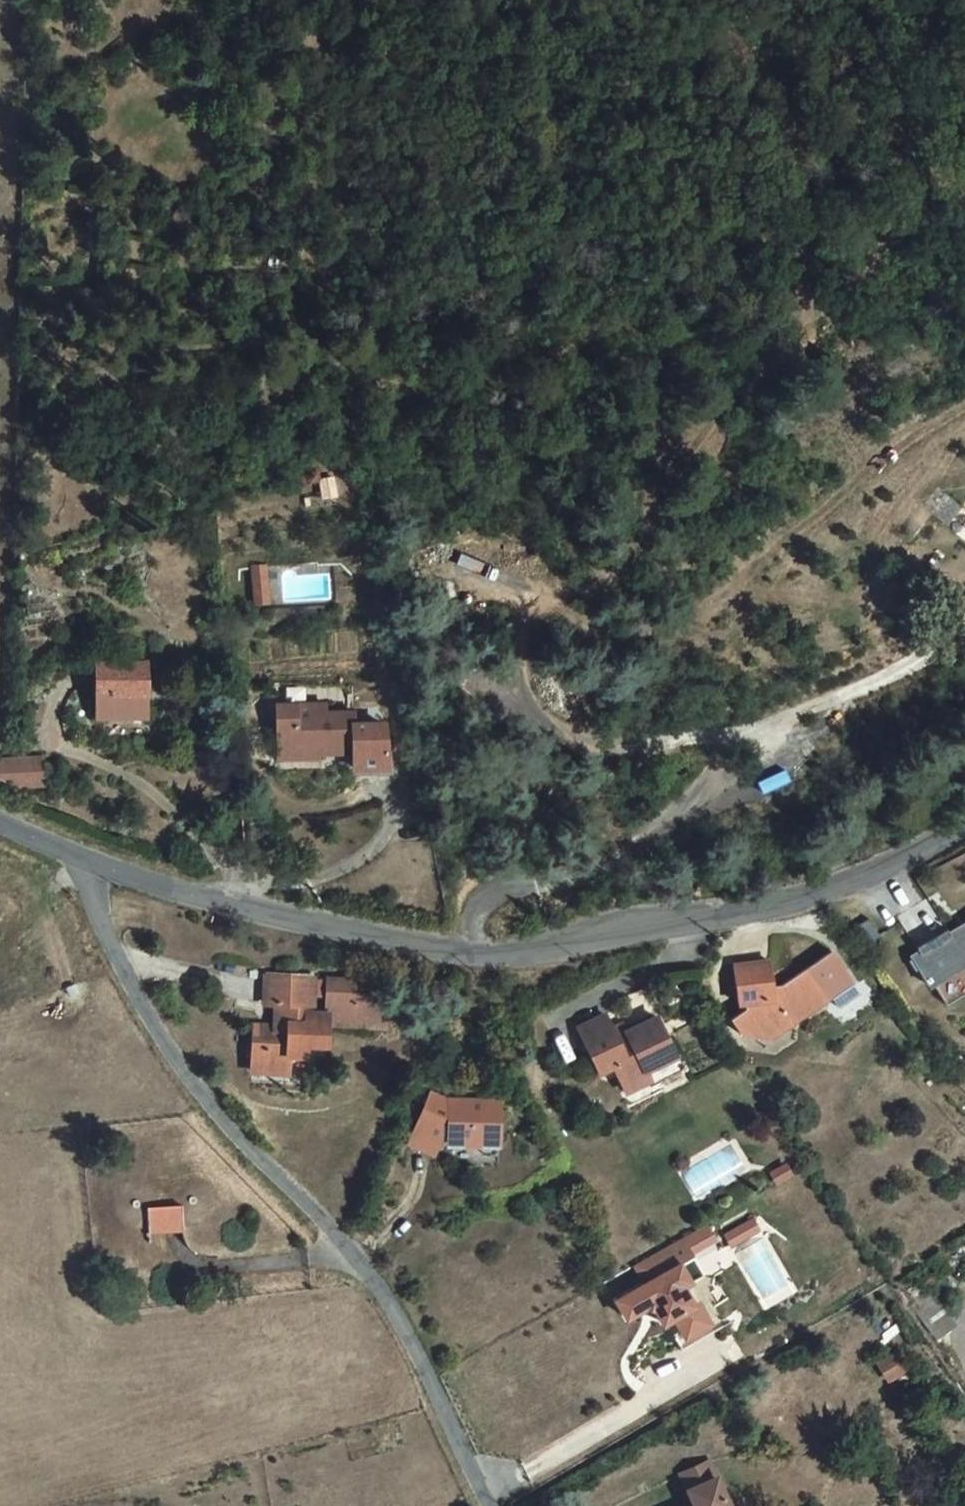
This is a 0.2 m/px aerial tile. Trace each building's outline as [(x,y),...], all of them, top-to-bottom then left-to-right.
[(939,487),(924,504),(945,522),(959,505),(939,487)] [(267,568),(265,533),(252,534),(254,569),(267,568)] [(149,635),(94,639),(97,693),(153,690),(149,635)] [(323,670),(275,670),(277,711),(315,710),(315,718),(352,718),(354,734),(388,733),(387,689),(352,689),(352,677),(324,678),(323,670)] [(315,710),(277,711),(278,726),(315,726),(315,718),(315,710)] [(44,734),(0,739),(0,755),(22,764),(47,761),(44,734)] [(955,923),(951,917),(922,935),(926,942),(914,949),(920,958),(923,957),(932,973),(936,970),(951,993),(964,983),(964,917),(955,923)] [(750,993),(750,1000),(734,1009),(744,1026),(760,1015),(770,1025),(794,1010),(796,1014),(837,989),(848,999),(869,983),(839,945),(789,977),(778,977),(775,951),(735,956),(737,992),(750,993)] [(358,978),(360,962),(250,952),(248,980),(258,981),(255,1002),(234,1001),(230,1049),(265,1052),(267,1035),(285,1036),(286,1025),(307,1027),(309,1005),(366,1010),(369,979),(358,978)] [(616,1023),(604,999),(577,1012),(599,1058),(613,1052),(625,1077),(650,1065),(645,1056),(677,1041),(658,1003),(616,1023)] [(507,1087),(460,1090),(434,1081),(413,1133),(438,1143),(449,1116),(462,1116),(463,1128),(510,1126),(507,1087)] [(191,1229),(191,1201),(157,1201),(156,1229),(191,1229)] [(760,1219),(752,1206),(725,1222),(732,1236),(760,1219)] [(698,1216),(626,1258),(637,1276),(609,1294),(623,1313),(651,1301),(660,1314),(671,1307),(683,1327),(707,1313),(694,1293),(695,1292),(683,1274),(702,1263),(691,1243),(708,1232),(698,1216)] [(935,1338),(955,1325),(932,1290),(912,1304),(935,1338)] [(717,1467),(690,1480),(697,1492),(667,1505),(759,1505),(739,1493),(733,1496),(717,1467)]
